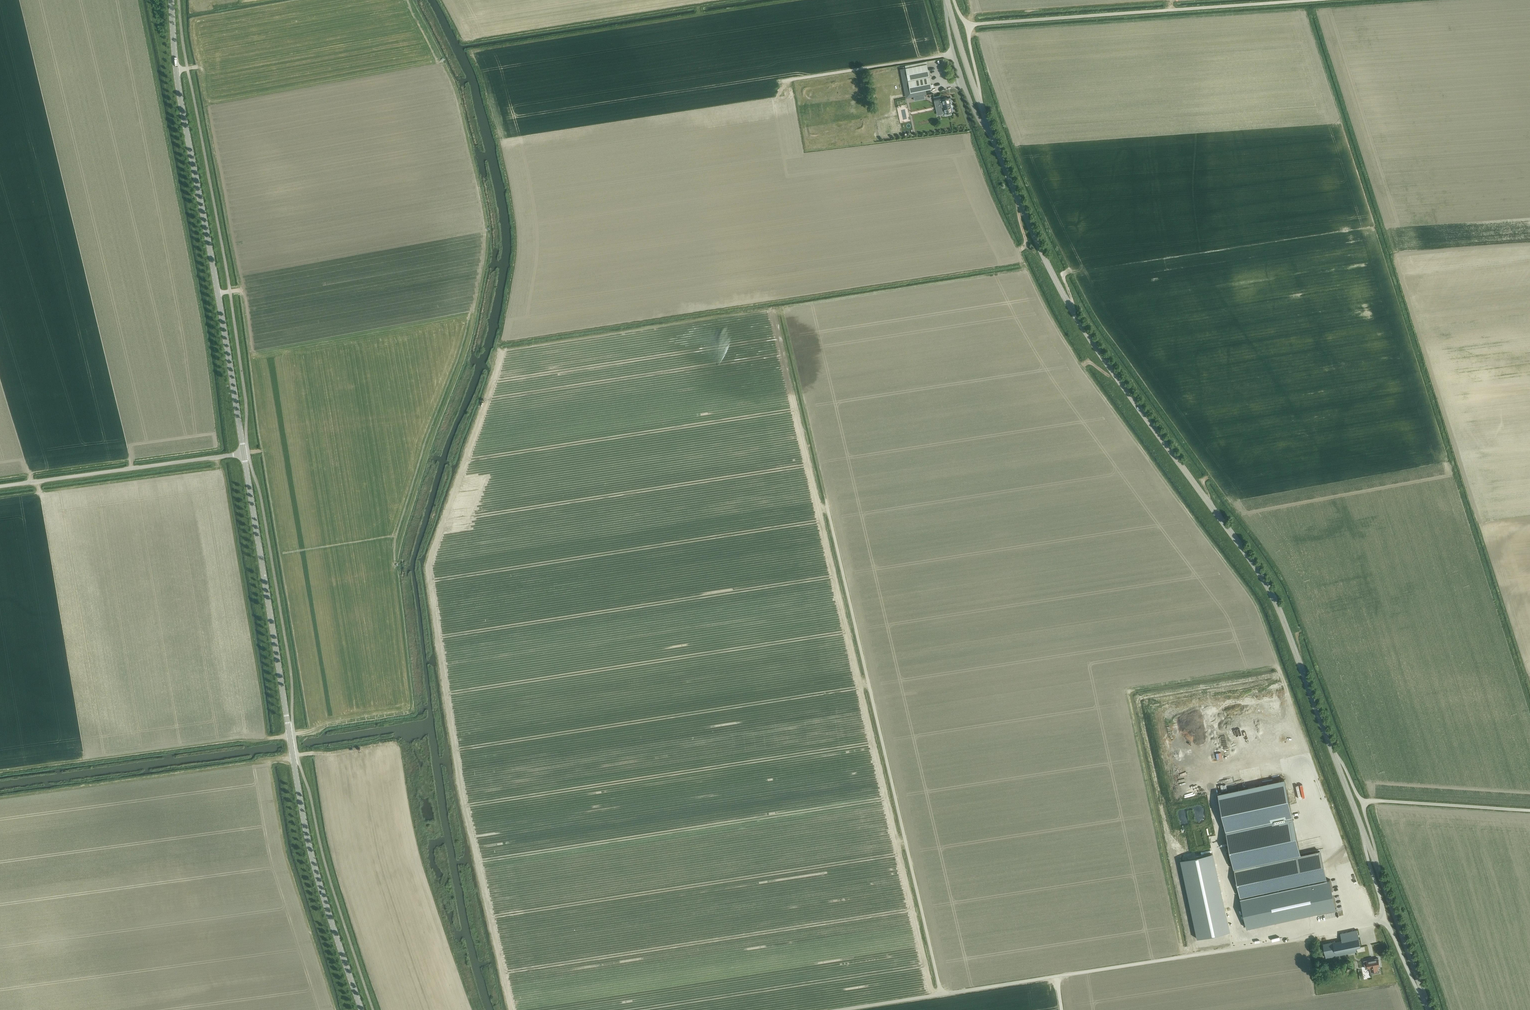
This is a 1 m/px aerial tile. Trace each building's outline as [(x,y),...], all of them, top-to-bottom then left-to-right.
[(908,81),(929,76),(927,64),(923,64),(905,68),(908,81)] [(908,81),(910,92),(931,88),(929,76),(908,81)] [(923,93),(915,95),(917,103),(925,101),(923,93)] [(940,100),(939,100),(942,114),(944,113),(945,116),(952,114),(951,112),(952,111),(949,97),(940,99),(940,100)] [(1271,781),(1286,779),(1285,769),(1275,770),(1276,776),(1270,777),(1271,781)] [(1284,779),(1219,793),(1235,869),(1300,855),(1284,779)] [(1235,869),(1241,896),(1326,878),(1320,851),(1300,855),(1235,869)] [(1216,868),(1183,875),(1196,938),(1229,931),(1216,868)] [(1326,878),(1241,896),(1248,927),(1336,908),(1330,877),(1326,878)] [(1341,935),(1341,939),(1323,943),(1326,957),(1356,951),(1355,948),(1360,947),(1357,932),(1341,935)] [(1366,968),(1370,967),(1371,973),(1379,972),(1378,966),(1380,966),(1378,958),(1364,961),(1366,968)]
